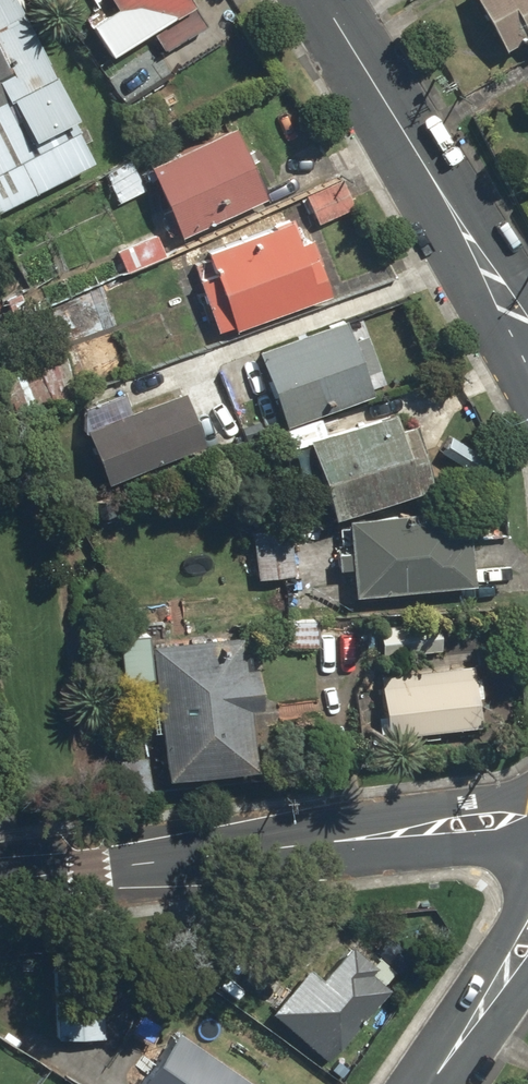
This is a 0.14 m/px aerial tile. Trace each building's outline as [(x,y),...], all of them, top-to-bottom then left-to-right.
[(85,161),(4,0),(0,0),(0,204),(85,161)] [(203,26),(187,0),(87,0),(95,12),(77,22),(100,59),(144,31),(157,54),(203,26)] [(492,54),(519,39),(527,54),(527,0),(462,0),(492,54)] [(226,126),(136,167),(170,243),(260,202),(226,126)] [(298,196),(312,225),(350,207),(337,179),(298,196)] [(180,262),(212,335),(224,330),(226,335),(327,292),(300,229),(291,233),(284,217),(180,262)] [(150,235),(107,253),(117,276),(160,258),(150,235)] [(279,430),(286,446),(320,432),(313,415),(362,395),(355,378),(376,370),(362,336),(345,343),(335,320),(213,372),(235,425),(218,432),(225,447),(242,440),(244,445),(279,430)] [(72,430),(93,486),(197,447),(175,391),(72,430)] [(427,486),(407,425),(390,430),(385,415),(295,445),(321,521),(427,486)] [(436,525),(423,527),(422,512),(336,520),(343,598),(465,586),(460,537),(437,539),(436,525)] [(245,534),(245,579),(289,578),(288,533),(245,534)] [(273,622),(274,649),(310,648),(309,621),(273,622)] [(136,637),(111,641),(117,685),(143,682),(157,780),(247,767),(239,713),(254,711),(248,670),(238,671),(233,639),(138,653),(136,637)] [(473,727),(468,700),(465,680),(463,666),(367,681),(378,743),(473,727)] [(304,968),(264,1010),(319,1063),(388,990),(343,947),(314,977),(304,968)] [(49,987),(50,1041),(103,1039),(101,986),(49,987)] [(168,1031),(129,1083),(241,1083),(168,1031)]
